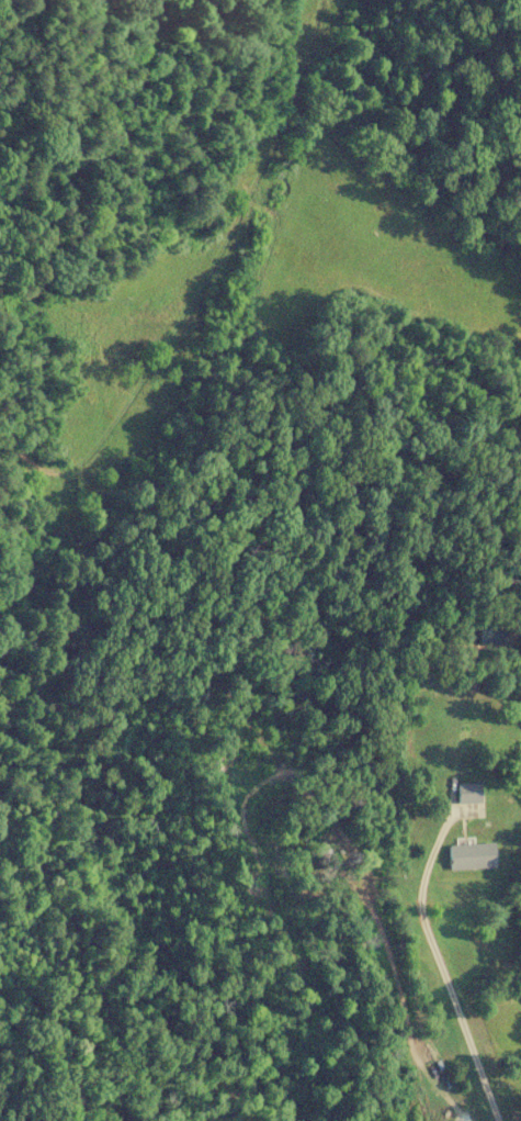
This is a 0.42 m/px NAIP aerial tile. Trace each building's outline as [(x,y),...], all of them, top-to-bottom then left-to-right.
[(462,803),(484,803),(484,784),(462,784),(462,803)] [(474,844),(474,842),(451,842),(452,871),(498,869),(497,843),(474,844)]
